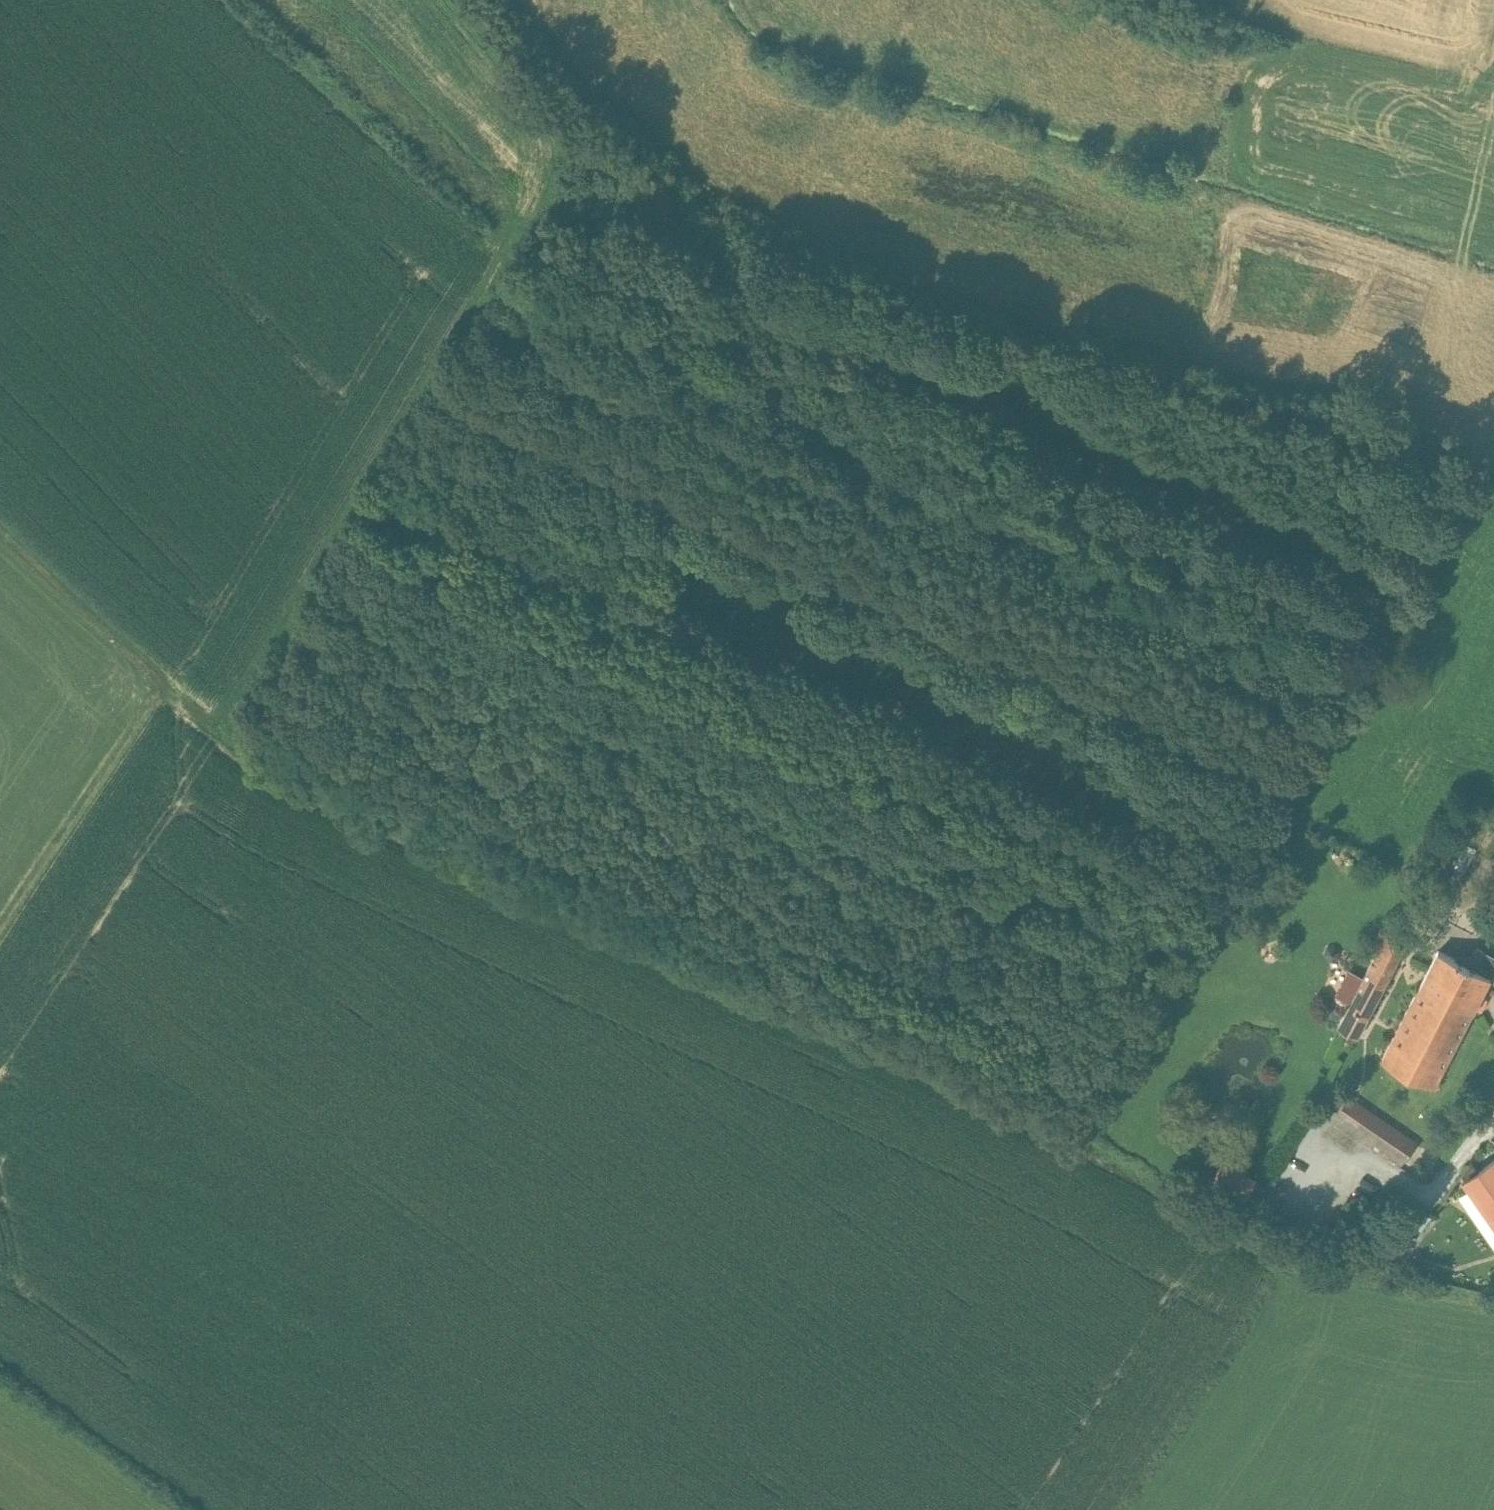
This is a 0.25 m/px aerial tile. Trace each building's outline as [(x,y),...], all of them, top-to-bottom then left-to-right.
[(1348,1007),(1338,1026),(1358,1036),(1407,942),(1387,931),(1365,975),(1348,1007)] [(1468,964),(1438,948),(1428,968),(1481,995),(1490,977),(1493,979),(1493,955),(1477,946),(1468,964)] [(1320,993),(1348,1007),(1365,975),(1338,961),(1320,993)] [(1481,995),(1428,968),(1382,1058),(1434,1085),(1481,995)] [(1418,1143),(1349,1095),(1322,1133),(1348,1151),(1358,1137),(1401,1167),(1418,1143)] [(1465,1179),(1493,1221),(1493,1159),(1465,1179)]
